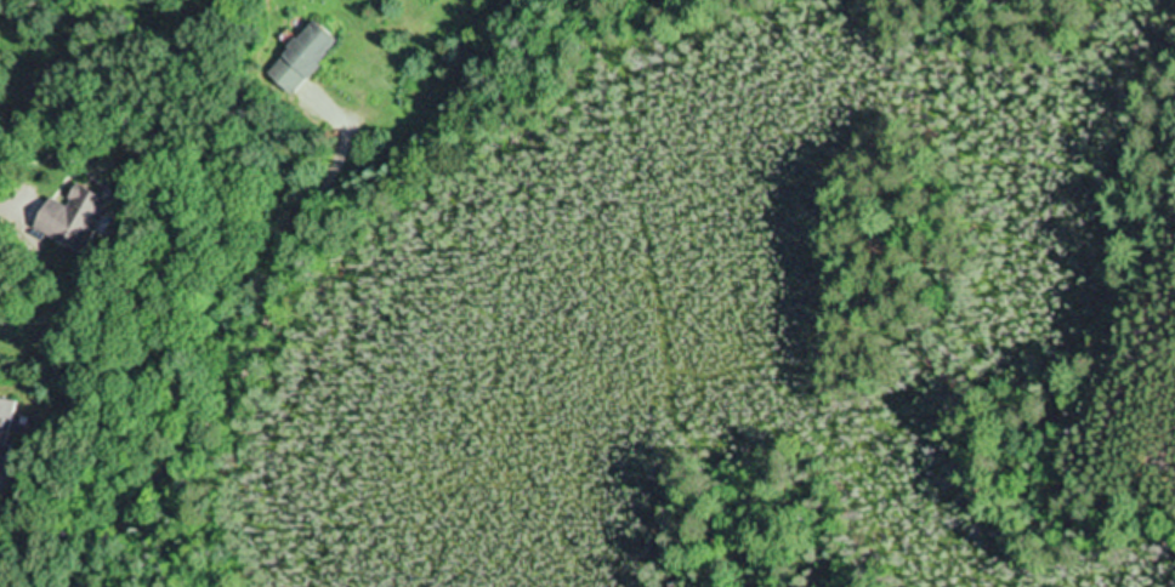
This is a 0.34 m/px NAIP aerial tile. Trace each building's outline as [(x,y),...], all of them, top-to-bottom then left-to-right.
[(288,97),(334,45),(309,23),(263,75),(288,97)] [(72,254),(105,205),(75,186),(61,208),(47,199),(29,227),(72,254)] [(13,404),(0,402),(0,471),(3,471),(13,404)]
